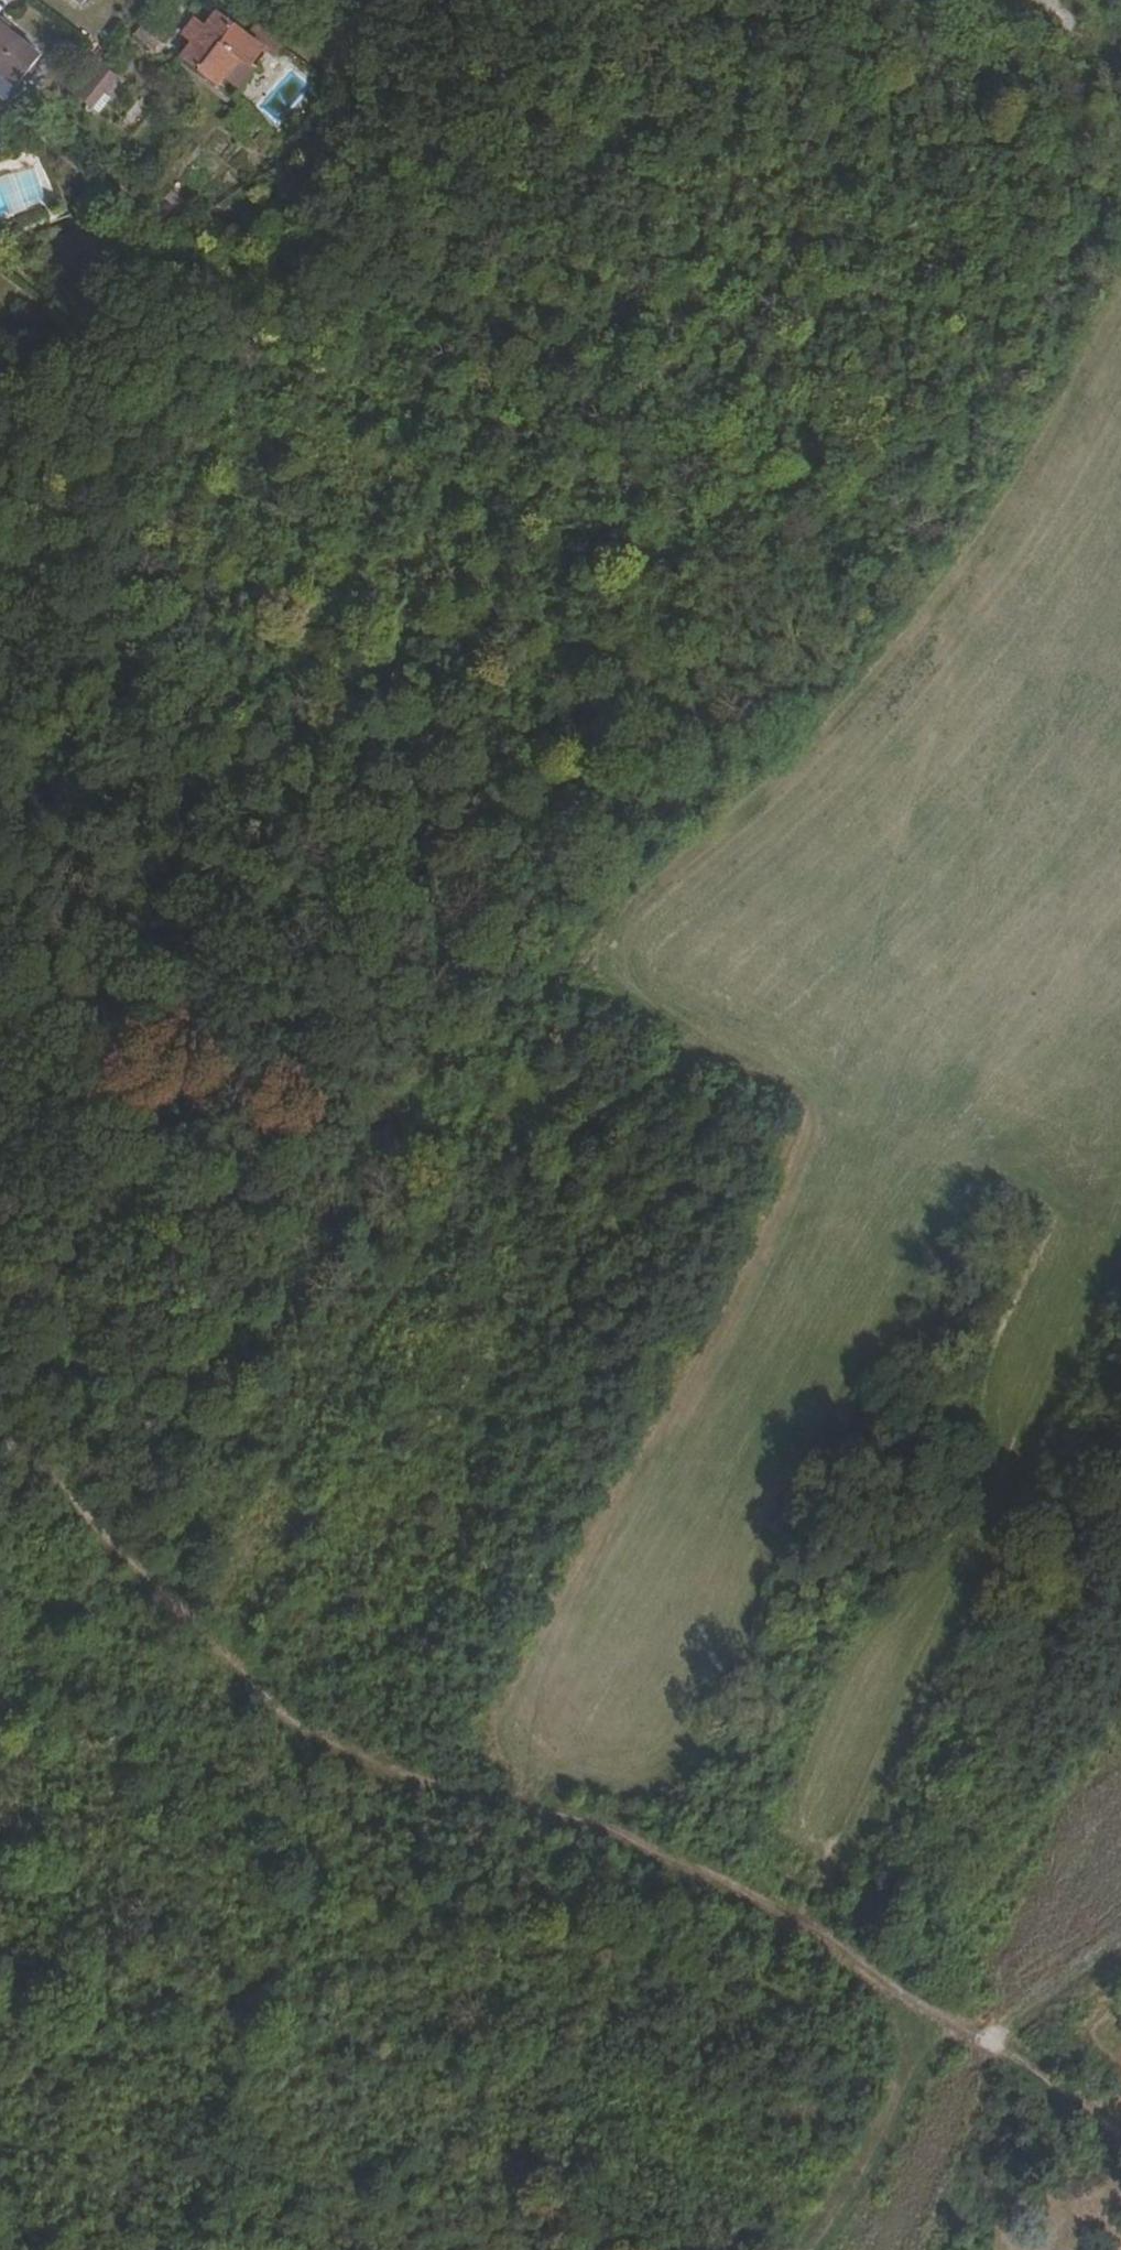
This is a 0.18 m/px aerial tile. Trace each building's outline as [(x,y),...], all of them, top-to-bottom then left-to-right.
[(269,48),(216,6),(179,55),(217,87),(242,57),(255,67),(269,48)] [(133,28),(148,41),(162,24),(147,12),(133,28)] [(19,84),(44,53),(0,20),(0,21),(0,70),(19,84)] [(95,103),(119,75),(105,62),(82,90),(95,103)] [(117,195),(124,201),(131,193),(124,186),(117,195)]
